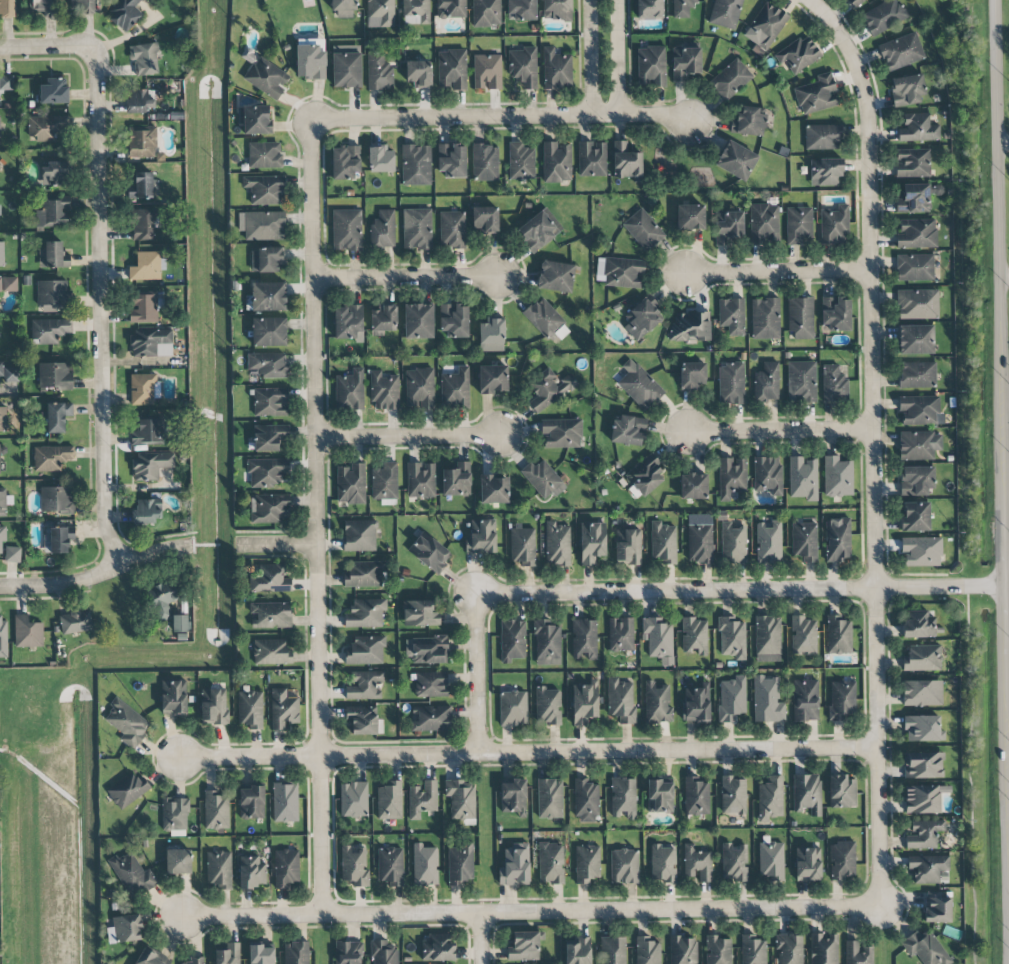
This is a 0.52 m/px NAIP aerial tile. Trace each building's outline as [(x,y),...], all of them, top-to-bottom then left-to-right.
[(14,0),(0,0),(0,18),(14,18),(14,0)] [(40,12),(40,18),(56,17),(55,0),(31,0),(32,12),(40,12)] [(71,15),(94,14),(94,0),(71,0),(71,15)] [(124,33),(142,15),(134,7),(141,0),(122,0),(106,16),(124,33)] [(331,11),(337,11),(337,18),(355,18),(355,0),(331,0),(331,11)] [(394,27),(394,0),(366,0),(367,28),(394,27)] [(402,24),(430,24),(430,0),(402,0),(402,24)] [(436,18),(464,18),(464,0),(436,0),(436,18)] [(473,27),(501,26),(500,0),(472,0),(473,27)] [(507,13),(514,13),(514,21),(536,21),(535,0),(507,0),(507,13)] [(571,0),(542,0),(542,21),(572,20),(571,0)] [(663,20),(662,0),(636,0),(636,20),(663,20)] [(672,18),(688,18),(689,6),(697,6),(697,0),(672,0),(672,18)] [(733,30),(743,0),(714,0),(707,22),(733,30)] [(865,0),(848,0),(856,9),(865,0)] [(871,38),(907,18),(898,0),(888,0),(859,16),(871,38)] [(743,37),(768,51),(788,15),(763,1),(743,37)] [(877,46),(887,73),(925,58),(915,31),(877,46)] [(775,54),(791,77),(821,57),(806,34),(775,54)] [(159,74),(155,43),(130,46),(133,76),(159,74)] [(361,87),(360,46),(331,46),(332,88),(361,87)] [(542,47),(543,89),(572,88),(571,54),(554,55),(553,47),(542,47)] [(637,87),(666,87),(665,47),(637,47),(637,87)] [(700,47),(671,48),(672,81),(686,81),(685,74),(701,74),(700,47)] [(537,91),(536,48),(508,49),(509,82),(522,82),(523,92),(537,91)] [(466,89),(466,50),(437,50),(438,89),(466,89)] [(368,90),(393,90),(392,63),(384,63),(383,53),(367,53),(368,90)] [(277,99),(291,72),(256,55),(243,82),(277,99)] [(501,90),(501,55),(472,55),(473,90),(501,90)] [(753,76),(736,58),(708,83),(726,102),(753,76)] [(431,87),(430,61),(405,61),(406,82),(414,82),(414,87),(431,87)] [(836,107),(833,92),(835,91),(831,72),(815,75),(817,82),(794,88),(800,115),(836,107)] [(892,107),(924,104),(921,75),(890,78),(892,107)] [(0,77),(0,101),(13,101),(13,77),(0,77)] [(67,104),(67,79),(46,78),(46,86),(39,85),(38,103),(67,104)] [(125,114),(146,113),(146,108),(155,108),(155,88),(150,89),(150,88),(129,89),(130,99),(125,99),(125,114)] [(272,106),(239,107),(239,124),(243,124),(243,135),(272,134),(272,106)] [(766,114),(759,114),(759,107),(742,106),(742,116),(731,116),(730,134),(765,136),(766,114)] [(929,124),(929,114),(904,113),(904,129),(898,129),(898,141),(939,142),(939,125),(929,124)] [(28,137),(36,137),(36,142),(56,142),(56,132),(68,132),(68,116),(27,117),(28,137)] [(805,150),(841,150),(840,125),(805,126),(805,150)] [(128,130),(127,157),(156,157),(156,130),(128,130)] [(745,181),(758,155),(726,140),(714,167),(745,181)] [(642,178),(641,153),(627,153),(627,141),(612,141),(613,178),(642,178)] [(509,142),(509,180),(535,180),(534,148),(523,148),(523,142),(509,142)] [(571,181),(570,145),(557,146),(557,142),(542,143),(543,182),(571,181)] [(605,177),(606,143),(578,142),(578,176),(605,177)] [(248,143),(249,168),(281,168),(281,143),(248,143)] [(438,144),(437,171),(444,171),(444,177),(465,178),(465,145),(438,144)] [(431,185),(430,145),(402,146),(402,185),(431,185)] [(498,180),(498,145),(472,146),(473,181),(498,180)] [(360,173),(360,146),(331,147),(332,180),(354,179),(354,173),(360,173)] [(382,147),(368,147),(369,173),(394,172),(393,152),(382,152),(382,147)] [(930,176),(929,149),(895,150),(896,177),(930,176)] [(810,186),(839,186),(838,177),(843,177),(842,159),(810,159),(810,186)] [(67,164),(40,163),(40,186),(67,186),(67,164)] [(153,198),(152,172),(135,173),(135,193),(128,193),(128,199),(153,198)] [(250,205),(284,204),(284,176),(242,177),(242,188),(249,188),(250,205)] [(929,184),(903,185),(903,199),(895,199),(896,213),(929,213),(929,184)] [(35,211),(35,226),(68,227),(68,211),(69,211),(70,201),(42,201),(42,211),(35,211)] [(778,204),(749,205),(750,243),(779,243),(778,204)] [(704,205),(676,206),(677,230),(704,230),(704,205)] [(498,207),(472,207),(472,233),(498,233),(498,207)] [(847,207),(820,207),(820,244),(847,244),(847,207)] [(517,231),(522,236),(519,238),(534,254),(561,230),(542,208),(517,231)] [(621,225),(646,252),(665,235),(640,208),(621,225)] [(812,238),(811,208),(786,208),(786,245),(801,245),(801,238),(812,238)] [(132,240),(154,240),(154,209),(132,209),(132,240)] [(394,209),(378,210),(378,219),(370,220),(371,247),(395,246),(394,209)] [(431,209),(402,209),(403,250),(432,250),(431,209)] [(333,251),(362,251),(361,210),(332,210),(333,251)] [(742,211),(714,212),(715,246),(728,245),(728,239),(743,239),(742,211)] [(244,240),(284,240),(284,212),(238,212),(238,230),(244,230),(244,240)] [(465,249),(465,212),(440,212),(440,249),(465,249)] [(936,219),(898,220),(898,235),(896,235),(896,248),(936,248),(936,219)] [(62,242),(45,242),(45,250),(39,250),(39,268),(70,267),(69,252),(62,252),(62,242)] [(278,272),(278,265),(283,265),(283,249),(251,249),(250,272),(278,272)] [(163,252),(133,252),(134,280),(160,280),(160,270),(163,270),(163,252)] [(933,254),(896,255),(896,281),(934,280),(933,254)] [(596,281),(604,281),(604,286),(643,288),(644,260),(597,258),(596,281)] [(536,288),(571,294),(576,266),(541,260),(536,288)] [(17,277),(0,278),(0,292),(17,292),(17,277)] [(37,305),(43,305),(43,312),(68,312),(68,281),(36,281),(37,305)] [(285,310),(284,282),(251,283),(251,311),(285,310)] [(939,318),(938,290),(897,291),(898,319),(939,318)] [(129,323),(157,323),(157,294),(133,294),(133,308),(129,308),(129,323)] [(561,340),(572,329),(540,297),(523,315),(547,339),(553,332),(561,340)] [(663,318),(644,297),(623,316),(628,322),(623,327),(637,342),(663,318)] [(850,331),(850,297),(821,298),(821,331),(850,331)] [(780,339),(779,298),(751,299),(751,339),(780,339)] [(813,339),(813,298),(789,298),(789,339),(813,339)] [(744,336),(744,299),(718,299),(719,327),(728,327),(728,336),(744,336)] [(404,305),(405,339),(433,338),(432,304),(404,305)] [(395,305),(378,306),(379,311),(370,311),(371,337),(384,336),(384,332),(396,331),(395,305)] [(440,332),(446,332),(446,338),(468,338),(468,305),(439,305),(440,332)] [(334,340),(362,340),(363,307),(334,306),(334,340)] [(710,340),(709,313),(671,314),(671,341),(710,340)] [(285,318),(252,319),(253,347),(286,346),(285,318)] [(479,323),(479,352),(504,351),(503,318),(487,318),(487,323),(479,323)] [(32,345),(58,344),(58,334),(72,334),(72,319),(31,320),(32,345)] [(933,326),(898,326),(898,355),(933,354),(933,326)] [(172,357),(172,330),(131,329),(131,356),(172,357)] [(248,353),(247,374),(257,375),(257,378),(286,379),(286,354),(248,353)] [(665,392),(630,358),(621,367),(627,373),(616,384),(646,412),(665,392)] [(18,367),(3,367),(3,361),(0,361),(0,377),(4,377),(4,382),(18,382),(18,367)] [(778,362),(762,362),(762,372),(754,372),(754,401),(778,402),(778,362)] [(787,362),(787,402),(815,402),(816,362),(787,362)] [(899,388),(936,388),(935,362),(899,363),(899,388)] [(40,363),(39,387),(70,388),(70,364),(40,363)] [(705,363),(681,363),(681,388),(706,387),(705,363)] [(743,363),(718,364),(718,404),(744,404),(743,363)] [(822,402),(847,402),(847,374),(838,374),(839,365),(823,365),(822,402)] [(469,405),(468,366),(457,366),(457,374),(441,375),(441,406),(469,405)] [(507,366),(478,366),(479,393),(508,393),(507,366)] [(363,409),(363,368),(352,368),(352,376),(335,376),(335,409),(363,409)] [(537,415),(578,384),(570,374),(555,385),(551,379),(555,376),(549,368),(527,384),(536,396),(528,403),(537,415)] [(433,369),(405,370),(406,409),(434,408),(433,369)] [(399,409),(398,375),(381,376),(381,371),(369,371),(370,410),(399,409)] [(130,375),(130,406),(153,405),(153,399),(159,399),(159,374),(130,375)] [(253,416),(287,417),(287,389),(253,389),(253,416)] [(898,397),(898,410),(901,410),(901,425),(944,425),(944,413),(940,413),(939,396),(898,397)] [(46,434),(64,434),(64,417),(72,417),(73,403),(46,402),(46,434)] [(643,446),(645,418),(615,416),(613,444),(643,446)] [(163,445),(162,419),(136,420),(136,431),(131,431),(131,446),(163,445)] [(541,449),(581,448),(581,419),(540,420),(541,449)] [(289,426),(254,425),(254,452),(278,452),(278,444),(288,444),(289,426)] [(899,460),(934,460),(933,451),(942,451),(941,432),(899,432),(899,460)] [(73,446),(33,447),(34,472),(60,471),(60,461),(74,461),(73,446)] [(643,497),(665,478),(653,464),(657,460),(650,452),(624,476),(643,497)] [(174,453),(133,453),(133,481),(158,481),(158,468),(174,468),(174,453)] [(824,456),(824,496),(853,495),(852,461),(838,461),(838,456),(824,456)] [(781,457),(754,458),(754,489),(771,489),(771,496),(781,496),(781,457)] [(789,498),(806,497),(806,502),(818,501),(817,460),(803,460),(802,457),(788,457),(789,498)] [(746,459),(734,459),(734,458),(719,458),(719,501),(730,501),(730,492),(746,492),(746,459)] [(250,488),(278,489),(279,473),(288,473),(288,460),(247,459),(246,474),(250,474),(250,488)] [(530,462),(519,472),(543,500),(551,493),(555,497),(566,487),(543,459),(534,467),(530,462)] [(337,504),(365,503),(364,463),(350,464),(350,467),(336,467),(337,504)] [(397,464),(372,463),(371,500),(381,500),(381,505),(396,505),(397,464)] [(434,464),(423,464),(422,463),(407,463),(408,498),(435,497),(434,464)] [(471,495),(470,463),(441,464),(442,496),(471,495)] [(934,467),(901,467),(900,495),(927,496),(927,489),(934,489),(934,467)] [(680,499),(707,499),(707,474),(680,474),(680,499)] [(480,503),(508,503),(508,476),(480,476),(480,503)] [(40,513),(74,513),(74,496),(70,496),(70,487),(41,487),(40,513)] [(6,516),(6,505),(12,504),(12,496),(6,496),(6,490),(0,490),(0,516),(6,516)] [(250,523),(289,523),(289,495),(251,495),(250,523)] [(161,522),(161,500),(139,500),(139,508),(131,508),(132,523),(161,522)] [(900,532),(929,531),(929,502),(903,503),(904,518),(900,518),(900,532)] [(712,514),(687,515),(688,564),(713,563),(712,514)] [(850,561),(849,519),(825,519),(825,561),(850,561)] [(343,521),(344,551),(376,551),(375,520),(343,521)] [(496,553),(495,520),(470,520),(470,538),(465,538),(465,553),(496,553)] [(781,520),(767,521),(767,523),(756,523),(756,564),(781,564),(781,520)] [(570,566),(570,526),(555,526),(555,521),(545,521),(545,566),(570,566)] [(675,565),(676,526),(660,526),(660,521),(651,521),(650,559),(659,559),(659,565),(675,565)] [(721,563),(747,562),(746,528),(731,528),(731,522),(721,522),(721,563)] [(816,563),(816,522),(791,522),(791,556),(804,556),(804,563),(816,563)] [(605,523),(579,523),(581,566),(595,565),(595,557),(606,557),(605,523)] [(67,554),(67,543),(73,543),(74,529),(50,528),(49,553),(67,554)] [(535,565),(534,528),(509,529),(510,566),(535,565)] [(616,565),(641,564),(640,529),(615,530),(616,565)] [(435,575),(452,556),(424,531),(407,550),(435,575)] [(941,566),(941,538),(901,538),(902,566),(941,566)] [(5,562),(20,562),(20,547),(5,547),(5,562)] [(349,562),(349,573),(344,573),(343,587),(384,588),(384,562),(349,562)] [(291,592),(291,579),(284,579),(284,565),(262,565),(262,577),(249,577),(249,592),(291,592)] [(171,581),(147,590),(159,622),(172,617),(166,604),(178,599),(171,581)] [(386,599),(352,599),(352,613),(344,613),(344,627),(382,628),(382,610),(386,610),(386,599)] [(440,626),(440,611),(434,611),(434,601),(402,601),(403,627),(440,626)] [(290,603),(249,604),(250,614),(254,614),(254,629),(291,628),(290,603)] [(92,630),(88,610),(58,616),(62,635),(92,630)] [(903,637),(935,638),(935,612),(903,612),(903,637)] [(43,647),(42,623),(28,623),(27,614),(14,615),(15,648),(43,647)] [(188,616),(172,616),(173,637),(184,637),(184,632),(188,632),(188,616)] [(851,621),(842,622),(842,616),(826,616),(827,655),(852,654),(851,621)] [(780,617),(755,617),(756,663),(781,662),(780,617)] [(791,618),(792,656),(817,655),(816,617),(791,618)] [(633,652),(633,619),(609,618),(608,651),(633,652)] [(719,619),(719,656),(735,655),(735,661),(746,660),(745,618),(719,619)] [(561,627),(552,627),(552,620),(535,619),(534,665),(560,665),(561,627)] [(641,620),(642,641),(647,641),(647,658),(660,658),(661,666),(673,666),(672,619),(641,620)] [(682,654),(707,654),(707,619),(682,619),(682,654)] [(571,620),(572,659),(582,659),(582,661),(597,660),(596,620),(571,620)] [(510,659),(525,658),(524,621),(500,621),(501,664),(510,663),(510,659)] [(352,636),(352,648),(345,648),(345,664),(383,665),(384,637),(352,636)] [(447,637),(405,638),(405,658),(411,658),(411,664),(448,663),(447,637)] [(288,639),(253,640),(254,665),(289,664),(288,639)] [(902,671),(941,671),(941,645),(907,646),(907,657),(902,657),(902,671)] [(345,687),(345,700),(381,699),(380,682),(384,681),(384,671),(356,672),(356,687),(345,687)] [(414,672),(415,697),(447,697),(447,671),(414,672)] [(754,722),(785,721),(784,703),(779,703),(778,678),(764,679),(763,675),(753,675),(754,722)] [(745,676),(733,676),(733,681),(719,681),(720,724),(735,723),(735,714),(746,714),(745,676)] [(634,682),(618,682),(618,677),(606,677),(607,717),(618,717),(618,724),(634,724),(634,682)] [(645,723),(671,722),(670,686),(654,687),(654,680),(644,681),(645,723)] [(817,680),(792,680),(794,721),(818,721),(817,680)] [(941,680),(902,681),(903,706),(942,706),(941,680)] [(180,681),(161,681),(161,714),(186,714),(187,694),(180,694),(180,681)] [(855,682),(829,681),(829,721),(845,721),(845,714),(855,714),(855,682)] [(598,718),(597,682),(572,683),(573,725),(585,725),(585,718),(598,718)] [(561,724),(560,690),(546,690),(546,686),(535,687),(536,725),(561,724)] [(709,721),(710,701),(704,701),(704,688),(684,687),(683,721),(709,721)] [(201,725),(227,724),(227,689),(200,690),(201,725)] [(298,698),(287,699),(287,689),(270,689),(271,730),(284,730),(284,723),(299,723),(298,698)] [(263,730),(262,692),(248,692),(248,691),(237,691),(238,724),(246,724),(246,730),(263,730)] [(499,692),(499,726),(527,725),(527,692),(499,692)] [(151,723),(117,698),(102,719),(123,734),(120,739),(133,748),(151,723)] [(351,720),(352,735),(382,734),(382,720),(377,720),(377,706),(345,707),(345,720),(351,720)] [(412,731),(451,731),(451,706),(411,707),(412,731)] [(903,716),(903,731),(907,730),(907,741),(945,741),(944,731),(939,731),(939,716),(903,716)] [(942,752),(903,754),(904,779),(943,778),(942,752)] [(141,775),(136,779),(131,772),(105,791),(120,811),(150,788),(141,775)] [(782,817),(783,775),(768,775),(768,784),(758,784),(758,823),(768,823),(768,817),(782,817)] [(793,775),(793,811),(809,811),(809,817),(820,816),(820,775),(793,775)] [(855,779),(847,780),(847,775),(828,775),(829,808),(856,808),(855,779)] [(746,814),(745,780),(734,780),(734,776),(721,776),(721,814),(746,814)] [(700,777),(684,777),(683,815),(708,815),(709,783),(700,783),(700,777)] [(611,779),(612,817),(625,816),(625,820),(636,819),(635,778),(611,779)] [(526,779),(511,779),(511,784),(501,783),(500,814),(525,814),(526,779)] [(597,785),(592,785),(592,779),(574,779),(575,823),(598,822),(597,785)] [(409,787),(409,820),(420,820),(420,811),(436,812),(437,781),(422,780),(422,787),(409,787)] [(562,780),(538,780),(537,818),(562,818),(562,780)] [(401,781),(385,781),(385,787),(377,787),(378,820),(402,819),(401,781)] [(444,781),(444,796),(452,797),(451,819),(474,820),(475,782),(444,781)] [(647,781),(647,813),(673,813),(672,781),(647,781)] [(340,782),(340,817),(366,817),(367,783),(340,782)] [(298,821),(297,783),(272,784),(273,822),(298,821)] [(904,813),(939,814),(940,785),(905,785),(904,813)] [(239,788),(240,819),(265,818),(264,787),(239,788)] [(205,829),(229,829),(228,792),(204,792),(205,829)] [(170,836),(187,836),(187,798),(162,798),(162,829),(170,829),(170,836)] [(944,832),(945,821),(911,820),(910,834),(906,834),(905,849),(936,850),(936,832),(944,832)] [(784,880),(783,842),(758,843),(759,880),(784,880)] [(831,879),(855,878),(855,842),(830,842),(831,879)] [(413,887),(438,887),(437,848),(422,848),(422,843),(413,843),(413,887)] [(564,884),(563,843),(538,844),(539,884),(564,884)] [(712,852),(694,852),(694,844),(683,844),(682,877),(697,877),(697,883),(711,883),(712,852)] [(747,882),(747,844),(721,844),(722,882),(747,882)] [(448,845),(448,886),(463,886),(463,880),(473,880),(473,845),(448,845)] [(504,845),(504,868),(498,868),(498,886),(529,885),(528,845),(504,845)] [(600,846),(576,845),(575,884),(590,884),(590,878),(599,878),(600,846)] [(365,846),(341,846),(341,881),(352,881),(353,887),(369,887),(369,870),(365,870),(365,846)] [(676,847),(651,846),(650,883),(675,883),(676,847)] [(821,881),(820,847),(795,848),(796,881),(821,881)] [(403,849),(378,848),(377,885),(402,886),(403,849)] [(141,872),(132,850),(110,860),(127,898),(156,885),(149,868),(141,872)] [(191,850),(166,850),(166,875),(191,874),(191,850)] [(298,850),(274,851),(275,888),(288,888),(288,883),(299,883),(298,850)] [(638,884),(638,850),(610,850),(611,884),(638,884)] [(208,890),(232,890),(231,852),(207,853),(208,890)] [(239,887),(266,887),(265,856),(239,857),(239,887)] [(948,856),(907,856),(907,869),(914,869),(914,884),(948,883),(948,856)] [(950,923),(951,893),(925,892),(924,922),(950,923)] [(140,941),(139,929),(141,928),(139,914),(112,917),(113,927),(106,928),(108,944),(140,941)] [(952,960),(925,931),(920,935),(914,929),(900,942),(920,963),(948,963),(952,960)] [(512,932),(512,948),(507,948),(507,961),(539,961),(538,932),(512,932)] [(823,935),(823,933),(810,933),(810,963),(837,963),(837,935),(823,935)] [(421,961),(453,961),(452,935),(421,936),(421,961)] [(705,936),(706,963),(731,963),(731,939),(721,939),(721,935),(705,936)] [(802,935),(776,935),(777,963),(803,963),(802,935)] [(741,963),(766,963),(765,936),(741,937),(741,963)] [(625,937),(600,937),(601,963),(626,963),(625,937)] [(660,942),(651,942),(651,937),(635,937),(636,963),(661,963),(660,942)] [(697,938),(669,937),(669,963),(697,963),(697,938)] [(565,938),(565,963),(590,963),(590,938),(565,938)] [(397,941),(371,941),(371,963),(397,963),(397,941)] [(845,941),(845,963),(873,963),(873,947),(859,947),(859,941),(845,941)] [(283,943),(284,963),(309,963),(308,942),(283,943)] [(335,942),(335,963),(361,963),(361,942),(335,942)] [(239,943),(224,943),(224,951),(215,951),(215,963),(240,963),(239,943)] [(249,946),(249,963),(274,963),(274,946),(249,946)] [(171,960),(141,947),(133,963),(169,963),(171,960)]
